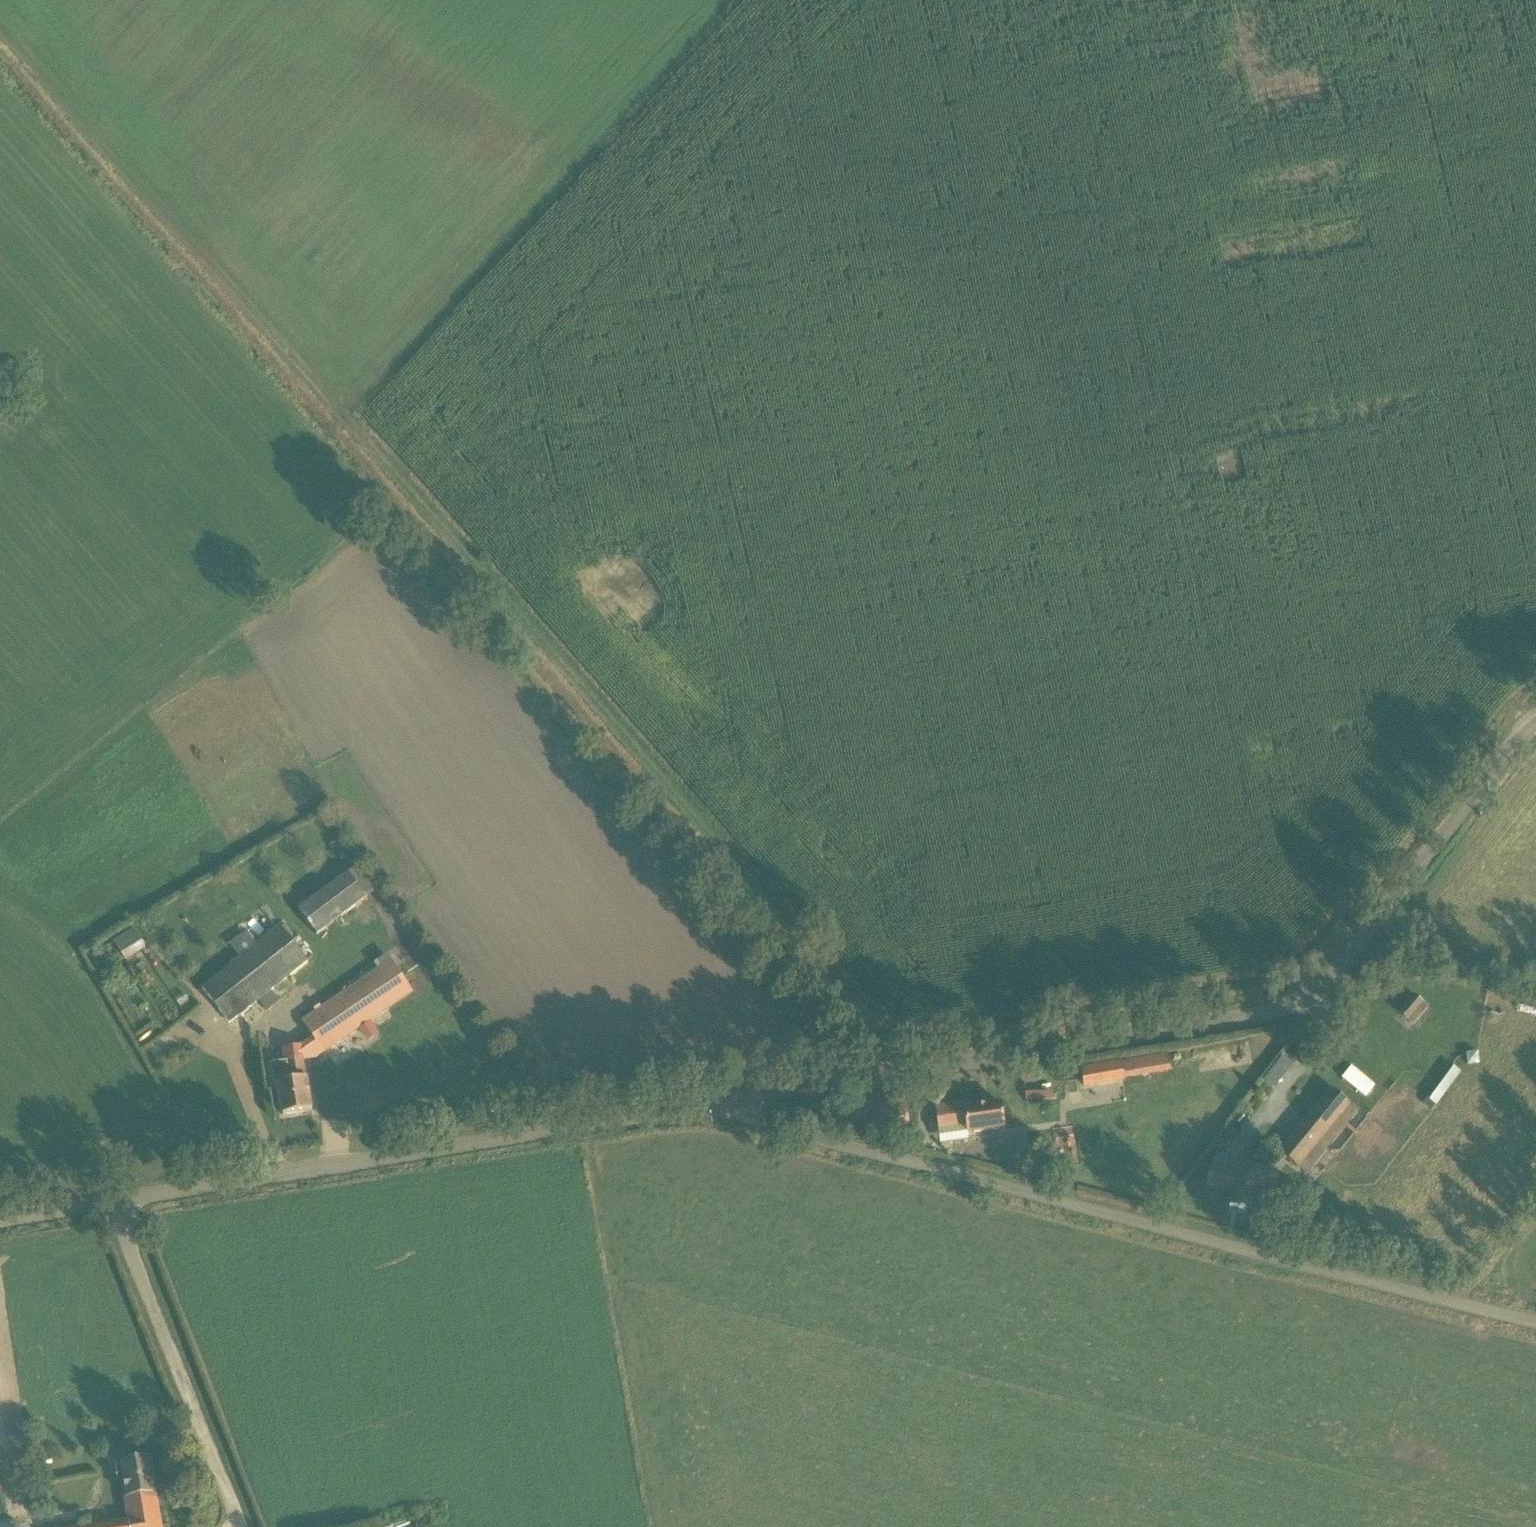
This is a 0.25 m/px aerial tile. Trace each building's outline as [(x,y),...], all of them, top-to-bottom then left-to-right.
[(298,911),(317,936),(379,888),(360,863),(298,911)] [(229,1023),(307,961),(280,927),(202,988),(229,1023)] [(134,928),(114,941),(127,961),(147,947),(134,928)] [(324,1051),(412,991),(392,962),(304,1021),(324,1051)] [(1413,995),(1399,1012),(1410,1022),(1413,1024),(1428,1007),(1425,1005),(1413,995)] [(1131,1059),(1134,1079),(1171,1073),(1168,1053),(1131,1059)] [(1275,1089),(1291,1063),(1279,1056),(1263,1082),(1275,1089)] [(274,1086),(278,1085),(283,1116),(312,1111),(306,1079),(302,1059),(270,1064),(274,1086)] [(1085,1087),(1124,1080),(1121,1064),(1082,1071),(1085,1087)] [(1350,1065),(1340,1079),(1366,1098),(1376,1084),(1350,1065)] [(1350,1106),(1331,1090),(1280,1152),(1299,1168),(1350,1106)] [(907,1128),(905,1116),(903,1101),(878,1105),(882,1131),(907,1128)] [(936,1108),(939,1129),(967,1126),(968,1135),(1004,1129),(1001,1105),(970,1109),(969,1103),(936,1108)] [(1234,1190),(1230,1207),(1256,1213),(1262,1186),(1273,1188),(1277,1171),(1252,1165),(1249,1178),(1211,1170),(1207,1184),(1234,1190)] [(121,1464),(127,1497),(125,1497),(128,1519),(79,1526),(162,1526),(156,1493),(150,1459),(121,1464)]
